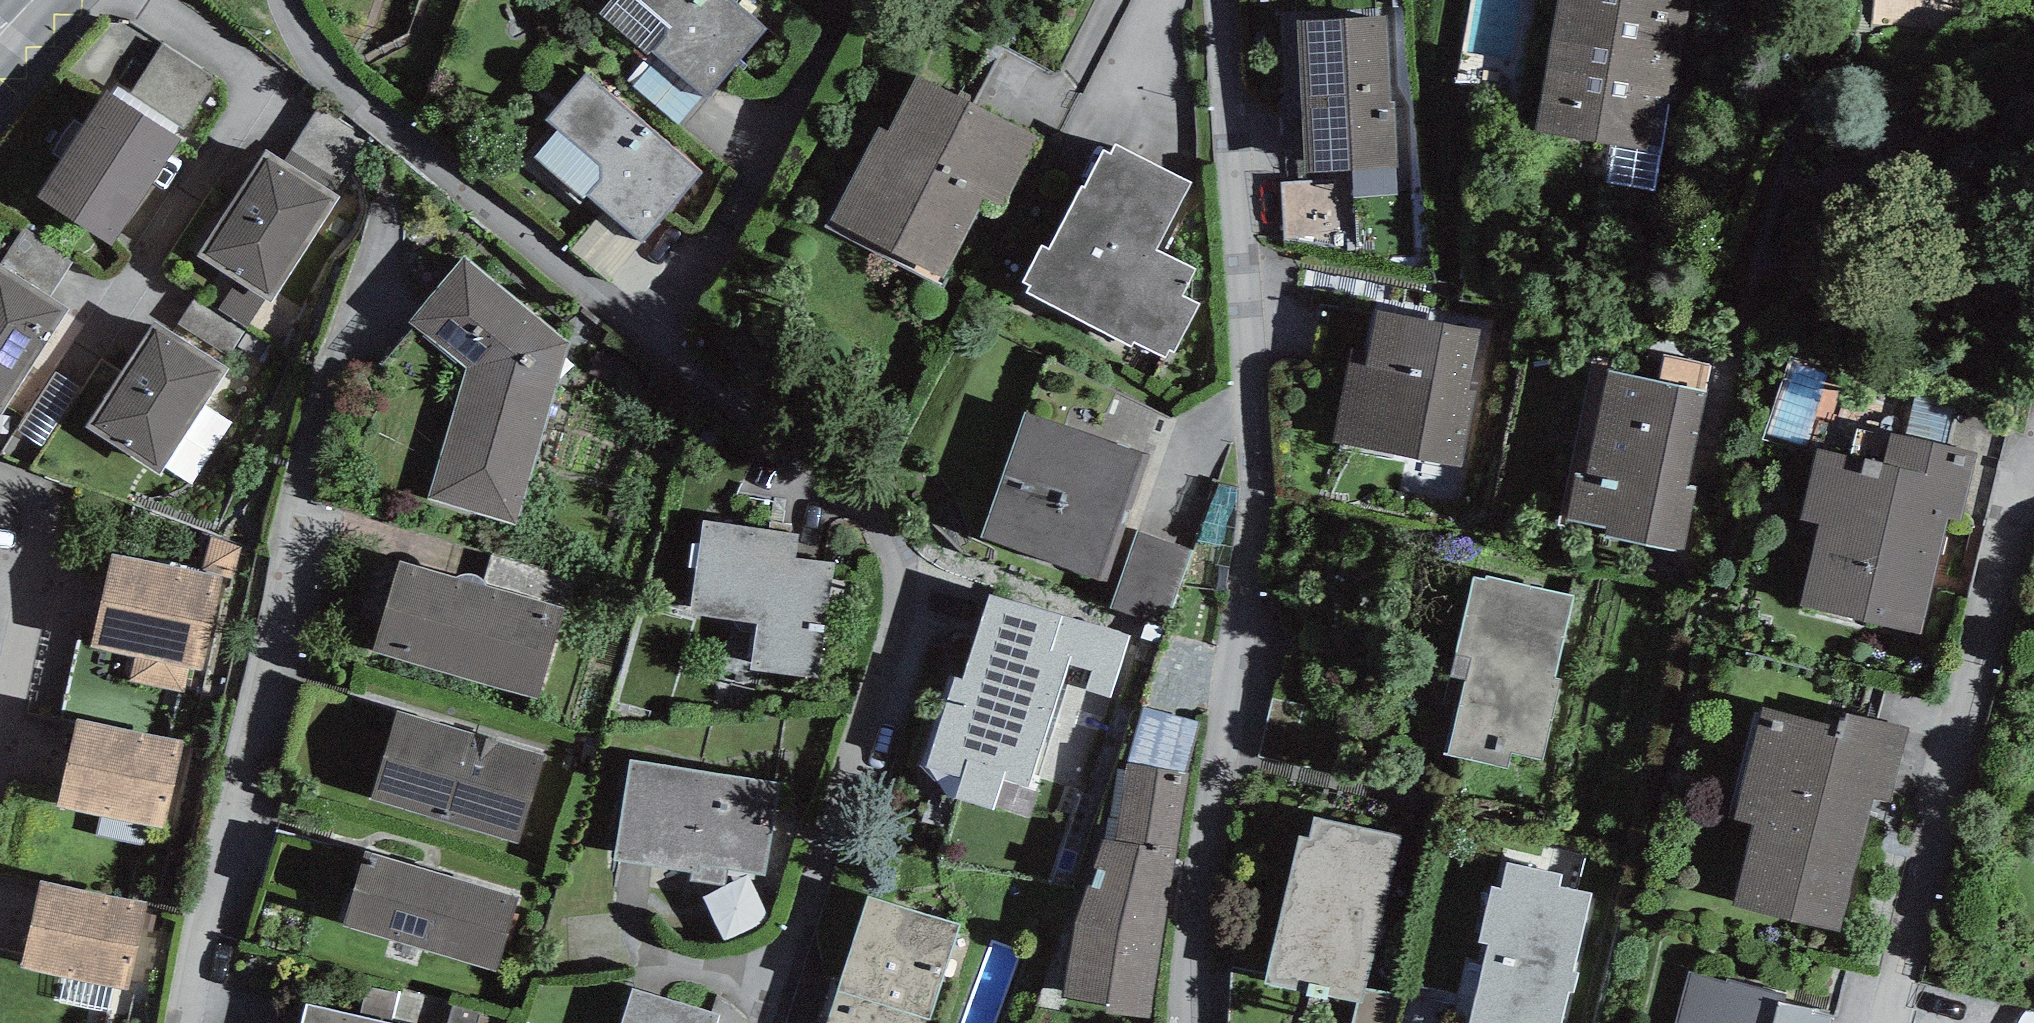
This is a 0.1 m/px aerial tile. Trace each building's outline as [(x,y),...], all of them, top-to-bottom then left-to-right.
[(733,0),(611,0),(599,14),(657,60),(704,97),(708,100),(768,30),(733,0)] [(1535,131),(1616,146),(1662,155),(1668,156),(1694,0),(1559,0),(1535,131)] [(1968,0),(1876,0),(1876,22),(1967,23),(1968,0)] [(1353,198),(1399,195),(1395,103),(1390,103),(1387,16),(1299,20),(1306,173),(1352,171),(1352,179),(1353,198)] [(179,127),(184,130),(215,79),(164,44),(131,94),(179,127)] [(680,124),(704,97),(657,60),(634,86),(680,124)] [(697,177),(586,74),(546,121),(557,131),(535,156),(603,212),(642,244),(697,177)] [(880,128),(831,220),(827,227),(940,286),(986,200),(1003,209),(1040,139),(916,74),(886,131),(880,128)] [(175,134),(179,127),(131,94),(118,86),(113,94),(175,134)] [(113,94),(107,90),(39,197),(112,246),(181,138),(175,134),(113,94)] [(283,161),(334,193),(369,136),(341,119),(344,114),(321,100),(283,161)] [(1030,287),(1027,293),(1131,346),(1133,341),(1165,358),(1169,350),(1174,352),(1198,304),(1181,296),(1195,269),(1157,250),(1192,182),(1115,143),(1111,153),(1104,149),(1085,186),(1080,183),(1048,246),(1042,244),(1022,283),(1030,287)] [(1657,192),(1662,155),(1616,146),(1609,183),(1657,192)] [(283,161),(266,150),(198,256),(237,281),(265,299),(271,303),(340,196),(334,193),(283,161)] [(1356,248),(1353,198),(1352,179),(1282,183),(1284,241),(1356,248)] [(610,283),(642,244),(603,212),(572,250),(610,283)] [(1,265),(49,296),(73,262),(24,228),(1,265)] [(568,343),(464,256),(410,322),(466,367),(428,499),(515,525),(568,343)] [(69,309),(49,296),(1,265),(0,264),(0,414),(69,309)] [(248,327),(265,299),(237,281),(219,309),(248,327)] [(229,357),(244,331),(195,299),(178,323),(229,357)] [(1351,362),(1335,443),(1465,467),(1478,391),(1471,389),(1482,330),(1378,311),(1365,366),(1351,362)] [(155,323),(86,428),(161,475),(228,369),(155,323)] [(1689,488),(1708,393),(1705,392),(1711,365),(1665,356),(1660,382),(1609,371),(1586,475),(1576,474),(1568,520),(1607,529),(1605,536),(1686,552),(1698,489),(1689,488)] [(1907,438),(1945,446),(1954,402),(1916,394),(1907,438)] [(1150,455),(1025,412),(982,538),(1100,579),(1150,455)] [(1821,524),(1802,607),(1921,635),(1948,519),(1961,523),(1978,454),(1945,446),(1907,438),(1892,434),(1883,465),(1819,448),(1801,522),(1821,524)] [(799,534),(703,520),(690,615),(756,624),(750,670),(820,679),(835,563),(796,558),(799,534)] [(1168,625),(1192,553),(1136,533),(1111,605),(1168,625)] [(248,582),(256,551),(210,537),(203,568),(248,582)] [(202,670),(223,577),(112,554),(92,646),(137,656),(129,681),(184,692),(190,667),(202,670)] [(492,554),(483,581),(485,586),(553,604),(562,571),(492,554)] [(539,700),(564,608),(553,604),(485,586),(483,581),(479,577),(473,574),(463,576),(457,578),(399,562),(374,652),(539,700)] [(1467,681),(1447,755),(1508,769),(1511,753),(1542,760),(1562,680),(1555,679),(1574,596),(1486,577),(1485,580),(1474,578),(1452,677),(1467,681)] [(955,679),(928,769),(946,798),(996,810),(1005,782),(1036,792),(1040,777),(1057,784),(1088,691),(1112,698),(1130,636),(991,595),(962,679),(955,679)] [(1840,727),(1762,708),(1733,820),(1754,825),(1733,905),(1839,932),(1873,798),(1889,800),(1910,727),(1842,712),(1840,727)] [(1188,775),(1199,723),(1145,709),(1127,765),(1188,775)] [(545,755),(397,711),(371,799),(519,845),(545,755)] [(186,741),(77,718),(58,806),(166,829),(186,741)] [(782,783),(629,760),(615,861),(692,873),(689,880),(725,885),(728,870),(766,875),(782,783)] [(1068,971),(1064,997),(1107,1006),(1107,1014),(1152,1018),(1188,775),(1127,765),(1116,842),(1103,839),(1076,925),(1068,971)] [(1366,989),(1403,838),(1314,818),(1309,839),(1299,837),(1265,985),(1307,993),(1306,996),(1327,1000),(1328,997),(1357,1003),(1362,1004),(1366,989)] [(519,898),(365,851),(343,926),(497,972),(519,898)] [(1470,1022),(1561,1022),(1569,991),(1576,993),(1579,973),(1574,972),(1592,893),(1561,887),(1563,875),(1508,864),(1501,890),(1492,887),(1479,943),(1489,946),(1470,1022)] [(146,902),(41,880),(22,968),(66,977),(114,987),(127,990),(146,902)] [(868,898),(828,1022),(929,1022),(959,926),(868,898)] [(1677,1022),(1831,1022),(1833,1015),(1784,1004),(1786,996),(1691,972),(1677,1022)] [(109,1013),(114,987),(66,977),(60,1002),(109,1013)] [(359,1016),(390,1022),(398,994),(366,986),(359,1016)] [(1402,995),(1366,989),(1362,1004),(1357,1003),(1353,1022),(1396,1022),(1402,995)] [(720,1017),(633,991),(623,1022),(718,1022),(720,1017)] [(2032,999),(2019,1022),(2033,1022),(2033,1000),(2032,999)] [(390,1022),(359,1016),(306,1004),(302,1022),(392,1022),(390,1022)] [(508,1020),(453,1005),(447,1022),(507,1022),(508,1020)]
